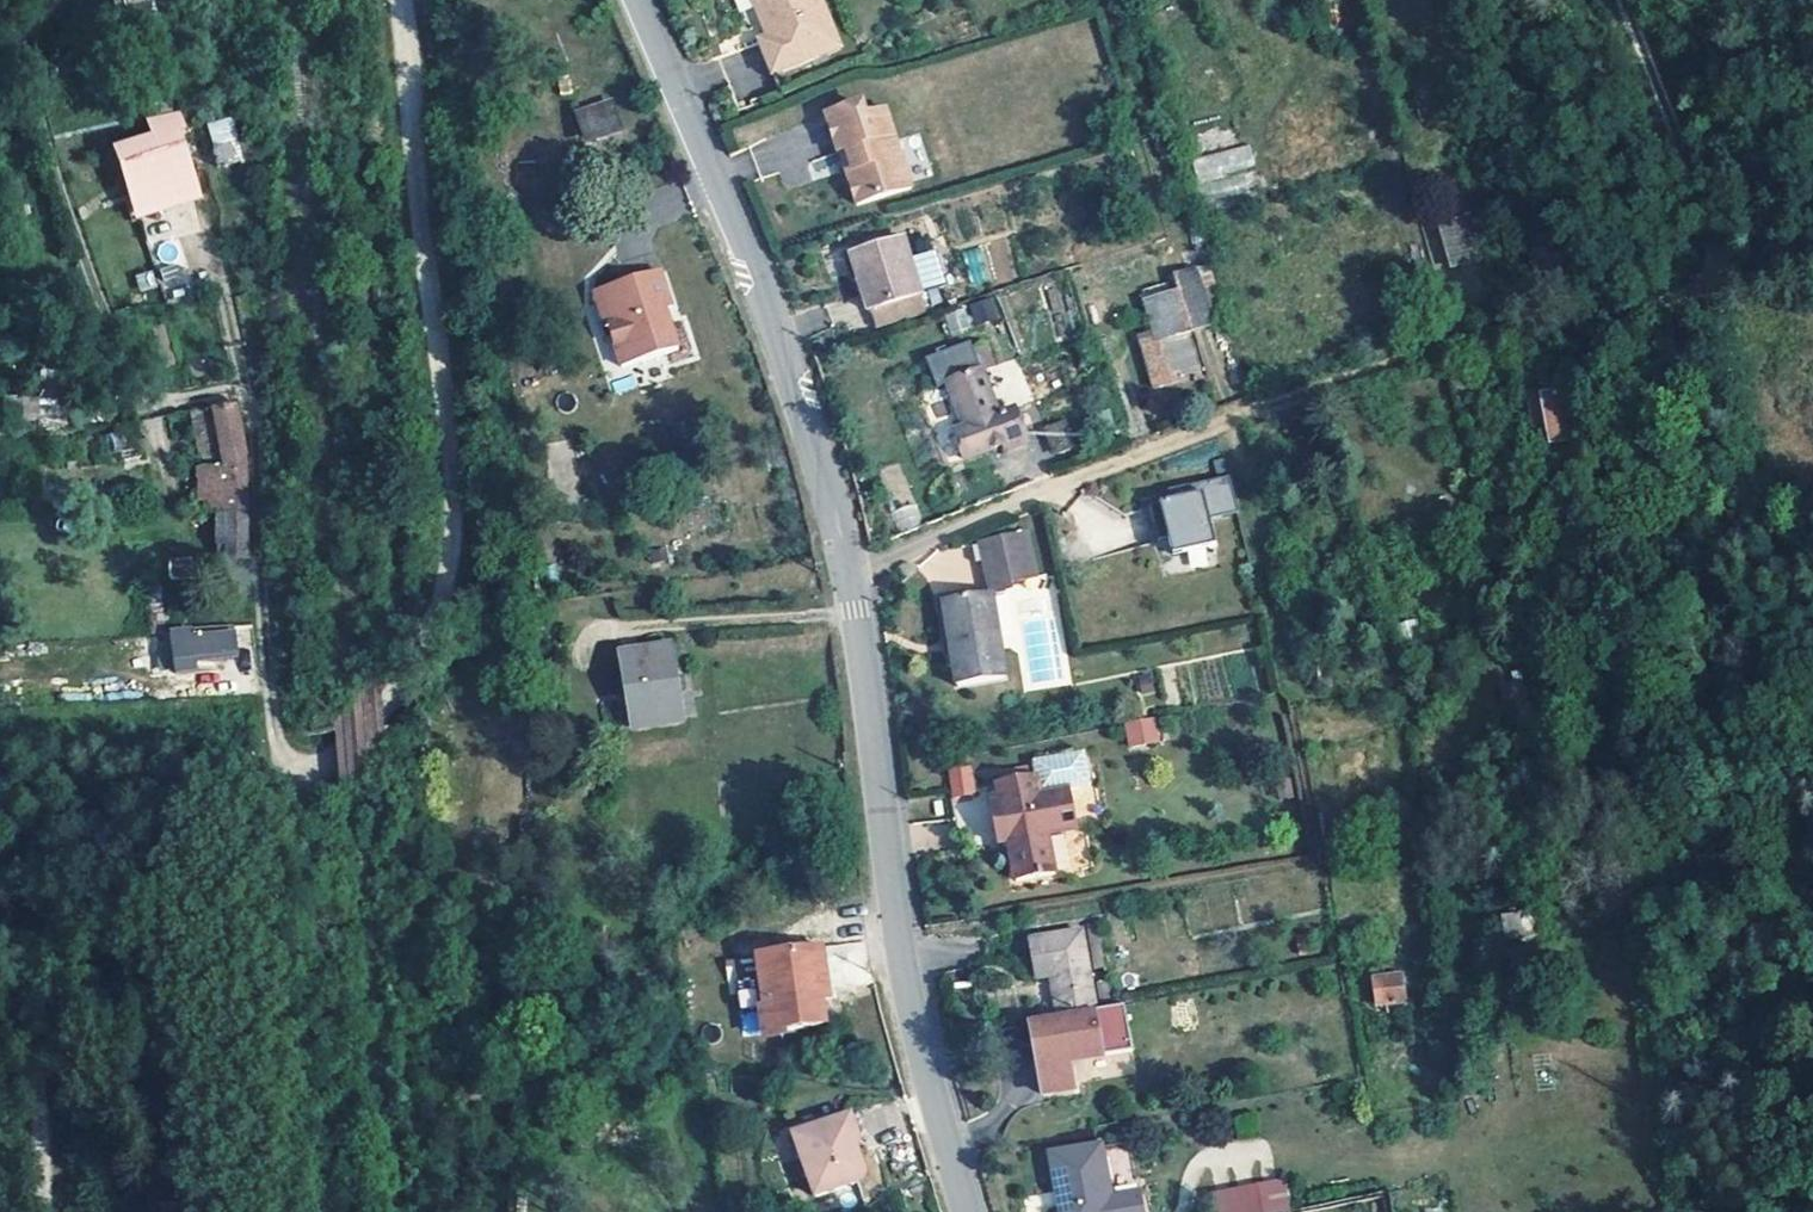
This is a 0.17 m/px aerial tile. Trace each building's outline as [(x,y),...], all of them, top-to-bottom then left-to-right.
[(133,19),(155,13),(152,0),(129,0),(133,19)] [(772,22),(776,20),(782,35),(769,40),(778,62),(799,54),(800,56),(807,60),(846,45),(829,0),(763,0),(772,22)] [(583,142),(622,129),(610,96),(572,110),(583,142)] [(854,175),(863,201),(916,184),(892,105),(870,112),(866,100),(832,110),(844,149),(846,148),(852,147),(858,168),(854,175)] [(183,111),(180,106),(153,113),(159,129),(124,142),(133,172),(131,172),(144,215),(204,194),(187,145),(180,124),(187,121),(183,111)] [(247,151),(240,133),(216,141),(222,159),(247,151)] [(1251,146),(1193,156),(1197,180),(1255,170),(1251,146)] [(846,148),(854,175),(858,168),(852,147),(846,148)] [(633,166),(639,189),(647,188),(642,165),(633,166)] [(1488,258),(1477,219),(1444,227),(1451,254),(1462,251),(1466,264),(1488,258)] [(930,311),(906,236),(853,253),(871,310),(873,309),(879,327),(930,311)] [(962,250),(972,286),(993,280),(983,244),(962,250)] [(1466,264),(1462,251),(1451,254),(1455,267),(1466,264)] [(1228,321),(1214,268),(1204,271),(1218,324),(1228,321)] [(1156,300),(1158,309),(1166,338),(1150,342),(1163,385),(1205,374),(1194,331),(1218,324),(1204,271),(1180,277),(1183,293),(1156,300)] [(975,325),(1000,318),(994,295),(969,302),(975,325)] [(942,315),(950,335),(969,328),(961,307),(942,315)] [(678,336),(610,352),(617,379),(620,378),(632,428),(690,414),(684,389),(681,390),(677,374),(686,372),(678,336)] [(949,383),(983,369),(972,339),(927,357),(938,388),(949,383)] [(1000,412),(983,369),(949,383),(967,426),(959,429),(969,455),(1008,441),(1010,445),(1031,436),(1020,405),(1000,412)] [(1581,399),(1579,381),(1544,389),(1558,445),(1562,462),(1595,453),(1581,399)] [(1558,445),(1544,389),(1529,393),(1542,449),(1558,445)] [(240,399),(217,403),(231,464),(250,464),(250,449),(240,399)] [(251,506),(250,464),(231,464),(231,506),(251,506)] [(1235,465),(1174,479),(1177,490),(1155,495),(1163,529),(1174,527),(1178,544),(1221,534),(1214,507),(1243,500),(1235,465)] [(913,502),(891,512),(901,533),(923,523),(913,502)] [(252,553),(251,510),(223,510),(224,540),(230,540),(231,553),(252,553)] [(1038,568),(1032,523),(987,530),(994,574),(1038,568)] [(168,558),(170,579),(201,576),(199,556),(168,558)] [(991,583),(947,592),(962,683),(1009,674),(1002,625),(991,583)] [(191,637),(190,629),(174,632),(179,668),(208,665),(207,657),(187,659),(185,638),(191,637)] [(240,635),(230,633),(191,637),(185,638),(187,659),(207,657),(231,655),(242,651),(240,635)] [(637,725),(686,718),(673,648),(624,657),(637,725)] [(1426,679),(1422,664),(1409,667),(1411,683),(1426,679)] [(1169,738),(1165,714),(1138,719),(1143,743),(1169,738)] [(1042,757),(1044,772),(1046,772),(1049,791),(1080,786),(1098,783),(1093,749),(1042,757)] [(987,787),(982,760),(959,764),(964,791),(987,787)] [(1016,837),(1022,876),(1060,869),(1054,830),(1085,825),(1080,786),(1049,791),(1046,772),(1044,772),(1006,777),(1009,796),(1016,837)] [(956,810),(954,796),(946,798),(949,812),(956,810)] [(1016,837),(1009,796),(998,798),(1005,838),(1016,837)] [(1528,934),(1524,911),(1512,912),(1515,936),(1528,934)] [(1036,935),(1042,974),(1055,973),(1061,1013),(1100,1006),(1088,926),(1036,935)] [(826,947),(835,997),(842,997),(834,946),(826,947)] [(785,1029),(829,1023),(825,999),(835,997),(826,947),(767,956),(775,1007),(781,1006),(785,1029)] [(1390,1003),(1415,1001),(1412,974),(1388,977),(1390,1003)] [(1140,1046),(1133,1001),(1100,1006),(1061,1013),(1037,1018),(1050,1090),(1081,1085),(1077,1058),(1140,1046)] [(863,1131),(856,1111),(795,1130),(816,1193),(864,1178),(868,1172),(861,1154),(859,1154),(852,1135),(863,1131)] [(1106,1144),(1056,1154),(1066,1211),(1118,1211),(1116,1199),(1106,1144)] [(1219,1211),(1244,1211),(1290,1202),(1285,1180),(1215,1195),(1219,1211)] [(1118,1211),(1142,1211),(1139,1195),(1116,1199),(1118,1211)] [(195,1204),(194,1197),(170,1198),(170,1206),(195,1204)] [(1290,1202),(1244,1211),(1292,1211),(1290,1202)] [(195,1204),(170,1206),(171,1211),(195,1211),(195,1204)]
